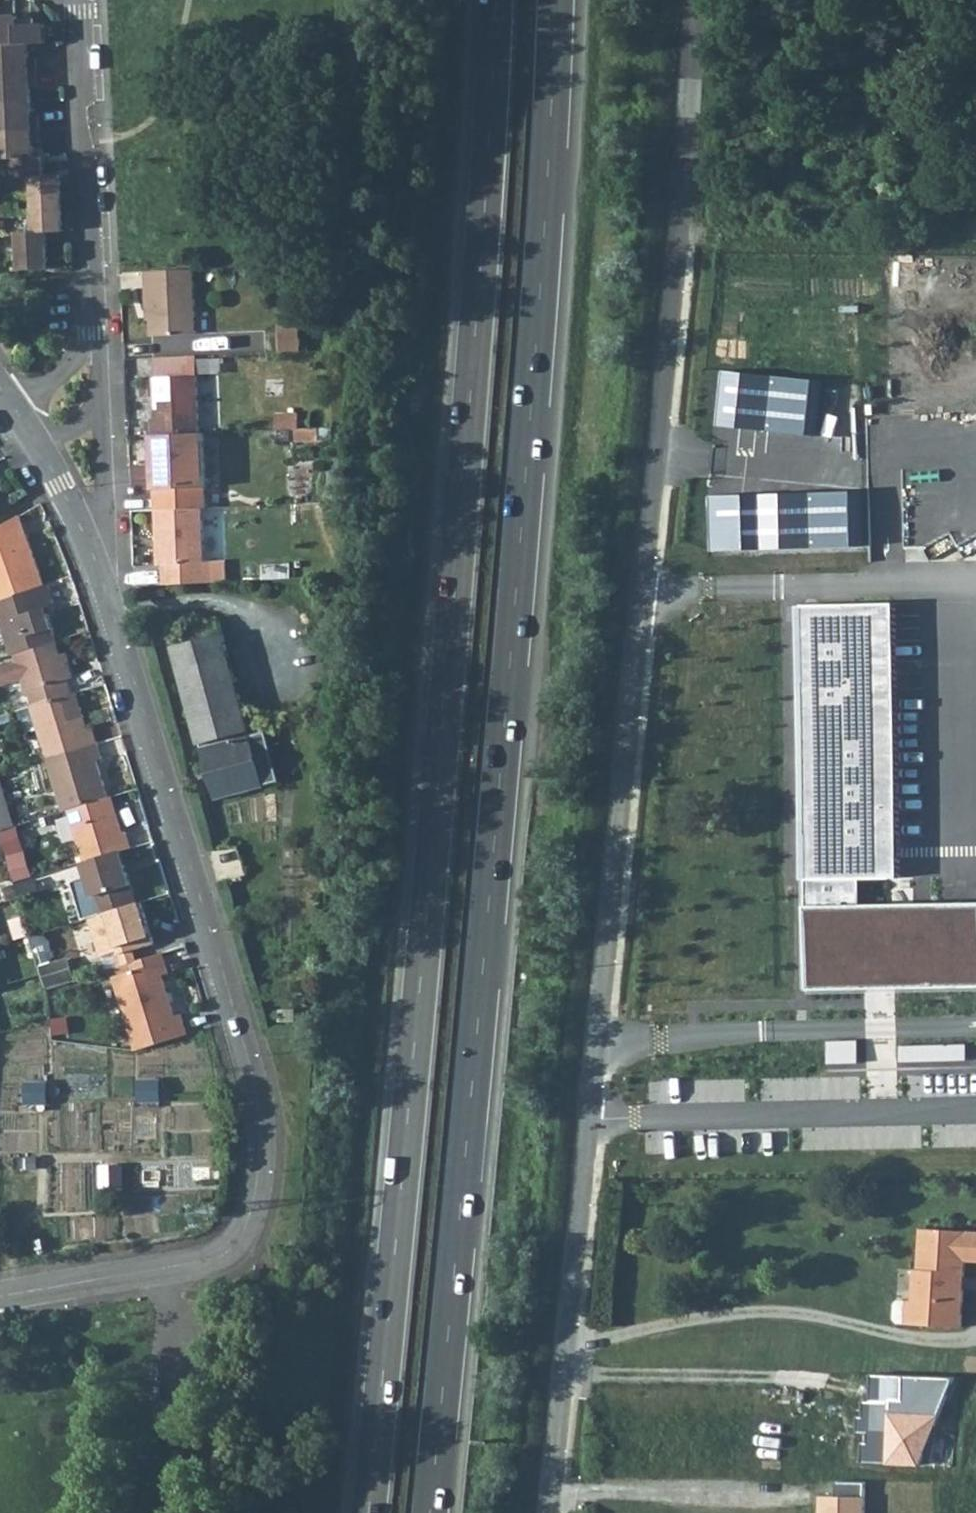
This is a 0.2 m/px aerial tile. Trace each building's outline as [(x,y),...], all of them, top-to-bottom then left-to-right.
[(17,43),(17,25),(16,16),(0,17),(0,44),(17,43)] [(29,43),(46,43),(45,24),(17,25),(17,43),(29,43)] [(37,72),(37,58),(30,58),(29,43),(17,43),(0,44),(0,74),(37,72)] [(32,101),(31,86),(38,86),(37,72),(0,74),(0,103),(32,101)] [(40,129),(39,116),(33,116),(32,101),(0,103),(0,131),(40,129)] [(35,157),(34,142),(41,142),(40,129),(0,131),(0,158),(16,158),(35,157)] [(35,175),(45,175),(44,157),(35,157),(16,158),(16,176),(35,175)] [(36,194),(64,193),(63,175),(45,175),(35,175),(36,194)] [(36,213),(65,212),(64,193),(36,194),(36,213)] [(48,231),(65,231),(65,212),(36,213),(37,231),(48,231)] [(20,251),(48,250),(48,231),(37,231),(19,232),(20,251)] [(21,270),(49,269),(48,250),(20,251),(21,270)] [(152,336),(197,334),(194,269),(145,271),(147,304),(150,304),(152,336)] [(281,352),(301,351),(300,324),(280,325),(281,352)] [(154,378),(195,376),(194,356),(153,357),(154,378)] [(824,381),(720,370),(713,427),(817,439),(824,381)] [(151,435),(199,433),(196,376),(195,376),(154,378),(152,378),(154,419),(151,419),(151,435)] [(295,429),(298,429),(297,412),(274,413),(275,430),(295,429)] [(298,429),(295,429),(295,441),(318,440),(318,428),(298,429)] [(202,507),(206,507),(203,433),(199,433),(151,435),(155,510),(202,507)] [(865,490),(707,495),(708,552),(867,548),(865,490)] [(163,584),(212,581),(212,561),(205,562),(202,507),(155,510),(157,564),(162,564),(163,584)] [(19,516),(0,527),(0,601),(44,585),(19,516)] [(225,561),(212,561),(212,581),(227,581),(225,561)] [(44,585),(0,601),(0,610),(3,619),(8,638),(13,654),(15,653),(56,641),(48,615),(45,605),(50,604),(53,603),(48,584),(44,585)] [(889,604),(793,605),(799,883),(894,879),(889,604)] [(975,759),(975,608),(940,607),(938,758),(975,759)] [(217,801),(280,781),(266,730),(253,733),(217,616),(188,625),(193,641),(174,647),(217,801)] [(3,619),(0,620),(0,641),(8,638),(3,619)] [(60,655),(56,641),(15,653),(27,691),(29,690),(33,705),(72,693),(67,679),(72,678),(68,662),(65,653),(60,655)] [(72,693),(33,705),(31,705),(48,758),(98,743),(93,727),(87,729),(76,692),(72,693)] [(108,797),(97,760),(102,759),(98,743),(48,758),(64,811),(70,809),(108,797)] [(0,785),(0,830),(13,826),(0,785)] [(111,796),(108,797),(70,809),(86,861),(120,851),(130,848),(125,832),(122,833),(111,796)] [(4,833),(8,847),(20,843),(16,829),(4,833)] [(120,851),(86,861),(84,862),(88,876),(71,882),(83,920),(89,918),(137,903),(120,851)] [(18,897),(15,885),(4,888),(7,900),(18,897)] [(137,903),(89,918),(101,956),(119,950),(120,954),(135,950),(154,944),(141,902),(137,903)] [(800,908),(802,989),(975,985),(975,904),(800,908)] [(23,937),(35,975),(42,973),(41,969),(30,935),(23,937)] [(120,954),(124,965),(137,960),(135,950),(120,954)] [(137,960),(124,965),(113,968),(116,977),(115,977),(131,1030),(175,1017),(181,1015),(181,1014),(175,1016),(163,975),(169,973),(162,953),(137,960)] [(41,969),(42,973),(46,988),(70,981),(65,962),(41,969)] [(175,1017),(131,1030),(137,1050),(187,1034),(181,1015),(175,1017)] [(856,1042),(826,1042),(826,1064),(856,1064),(856,1042)] [(965,1045),(897,1046),(898,1063),(965,1061),(965,1045)] [(920,1229),(918,1270),(915,1270),(913,1302),(906,1302),(906,1303),(898,1303),(895,1306),(894,1320),(897,1324),(905,1324),(905,1325),(923,1326),(962,1328),(966,1262),(975,1262),(975,1232),(920,1229)] [(857,1465),(917,1467),(952,1378),(868,1377),(867,1404),(860,1404),(860,1418),(854,1418),(854,1434),(861,1434),(861,1443),(857,1443),(857,1465)] [(834,1483),(834,1498),(816,1498),(816,1512),(865,1512),(866,1484),(834,1483)]
